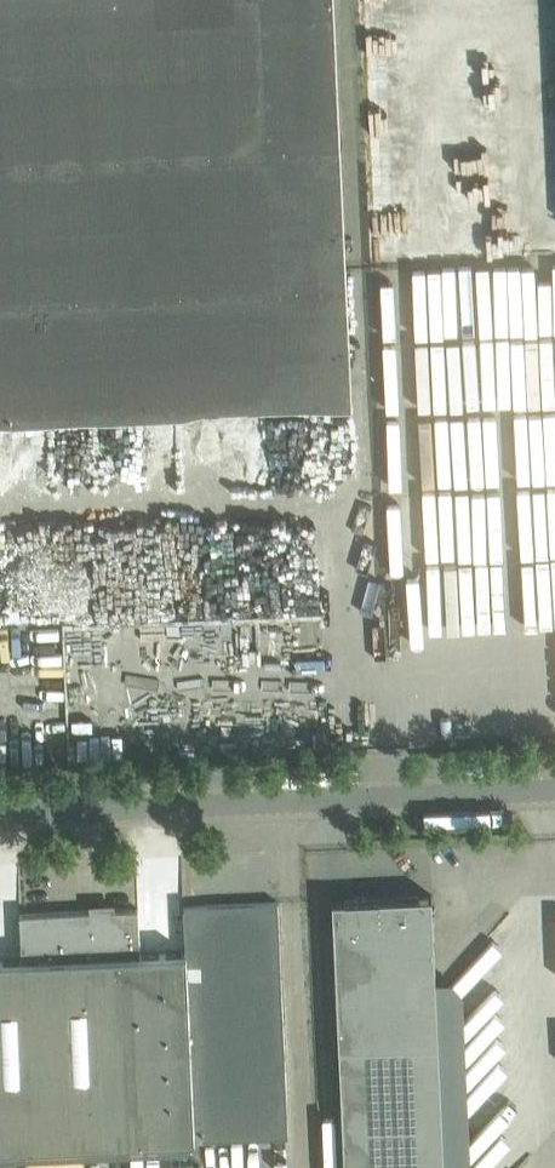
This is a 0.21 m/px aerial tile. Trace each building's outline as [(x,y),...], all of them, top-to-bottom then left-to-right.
[(347,265),(334,0),(0,0),(0,421),(353,405),(347,265)] [(345,1167),(444,1167),(432,894),(333,898),(345,1167)] [(20,913),(22,959),(0,960),(0,1148),(195,1139),(194,1125),(202,1125),(203,1139),(289,1135),(278,901),(184,905),(186,951),(140,954),(138,907),(20,913)]
